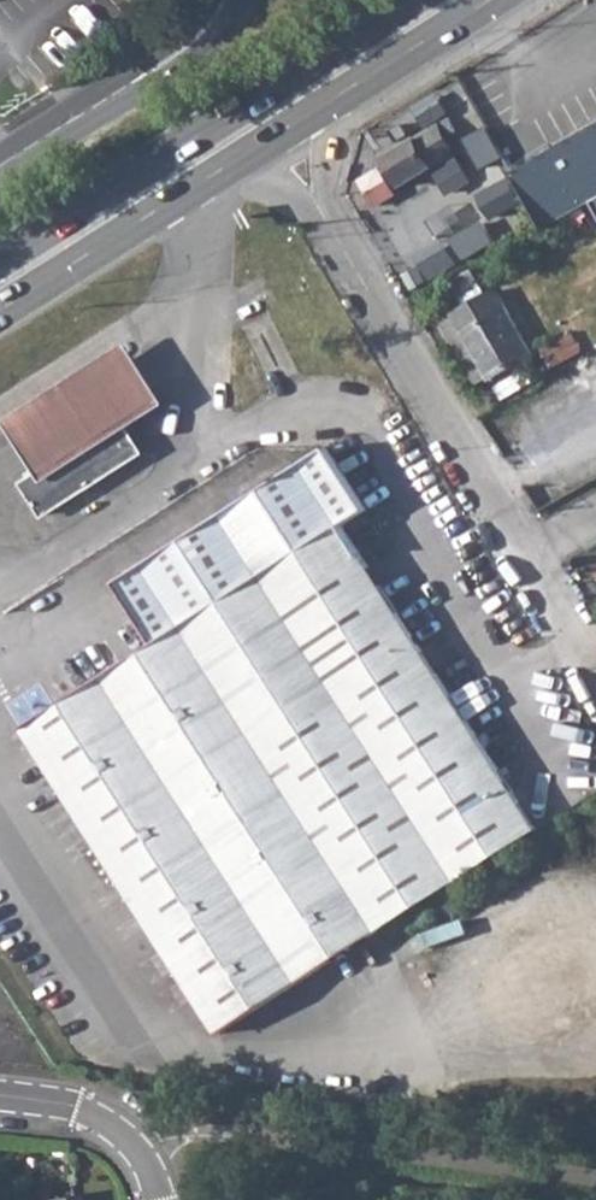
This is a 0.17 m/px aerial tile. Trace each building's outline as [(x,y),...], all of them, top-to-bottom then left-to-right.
[(486,124),(471,98),(446,113),(449,118),(382,158),(400,187),(466,147),(458,133),(471,125),(476,131),(486,124)] [(407,115),(388,131),(401,145),(420,129),(407,115)] [(471,134),(482,165),(504,157),(494,126),(471,134)] [(514,174),(539,217),(546,228),(583,207),(594,201),(595,200),(595,129),(566,146),(559,145),(533,158),(531,165),(514,174)] [(506,232),(535,215),(519,188),(490,206),(506,232)] [(486,217),(455,239),(470,260),(501,238),(486,217)] [(496,291),(455,315),(491,377),(532,353),(496,291)] [(570,334),(558,340),(543,348),(552,365),(580,351),(570,334)] [(20,446),(34,468),(41,478),(123,427),(125,430),(167,404),(144,368),(128,344),(5,422),(20,446)] [(123,427),(41,478),(28,486),(46,515),(140,455),(125,430),(123,427)] [(96,681),(24,727),(151,924),(221,1033),(394,924),(538,831),(343,526),(367,510),(329,450),(118,585),(136,612),(156,644),(96,681)]
